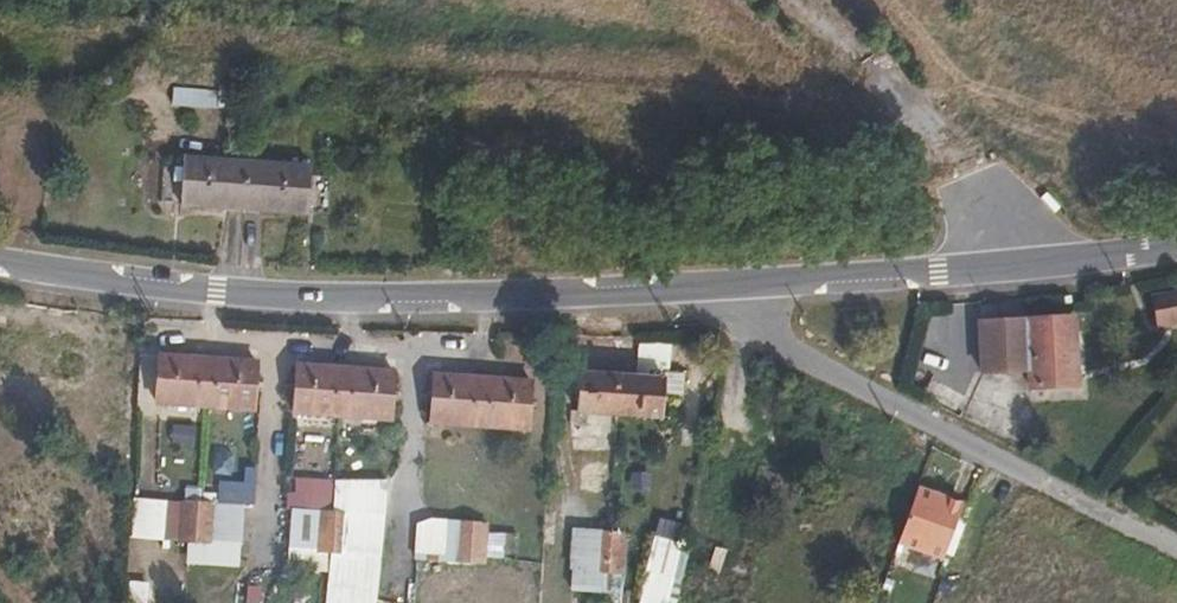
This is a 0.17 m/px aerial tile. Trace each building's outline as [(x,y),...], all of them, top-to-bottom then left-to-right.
[(317,157),(191,148),(189,196),(314,204),(317,157)] [(1151,299),(1156,328),(1176,324),(1176,295),(1151,299)] [(976,332),(980,381),(1027,377),(1028,394),(1075,390),(1069,323),(976,332)] [(244,408),(247,362),(151,355),(148,400),(244,408)] [(384,419),(387,373),(289,366),(287,411),(384,419)] [(571,373),(569,417),(655,423),(658,379),(571,373)] [(524,430),(526,384),(428,376),(426,422),(524,430)] [(938,551),(952,509),(915,496),(901,538),(938,551)] [(200,513),(201,501),(173,498),(172,512),(200,513)] [(339,525),(340,512),(312,510),(311,524),(339,525)] [(199,539),(200,513),(172,512),(170,537),(199,539)] [(479,535),(480,522),(452,521),(452,534),(479,535)] [(338,550),(339,525),(311,524),(310,547),(338,550)] [(478,560),(479,535),(452,534),(450,558),(478,560)] [(615,538),(587,537),(586,575),(612,577),(615,538)]
